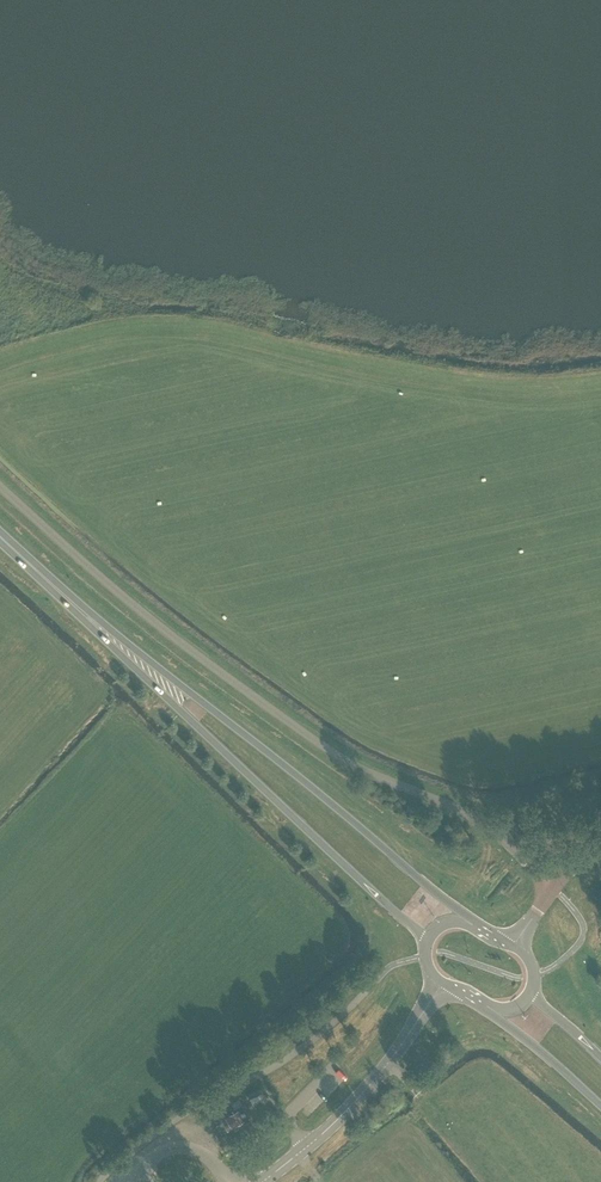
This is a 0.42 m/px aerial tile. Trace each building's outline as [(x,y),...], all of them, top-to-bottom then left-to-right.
[(238,1110),(227,1117),(233,1127),(244,1121),(238,1110)] [(219,1128),(226,1126),(222,1113),(216,1115),(219,1128)]
